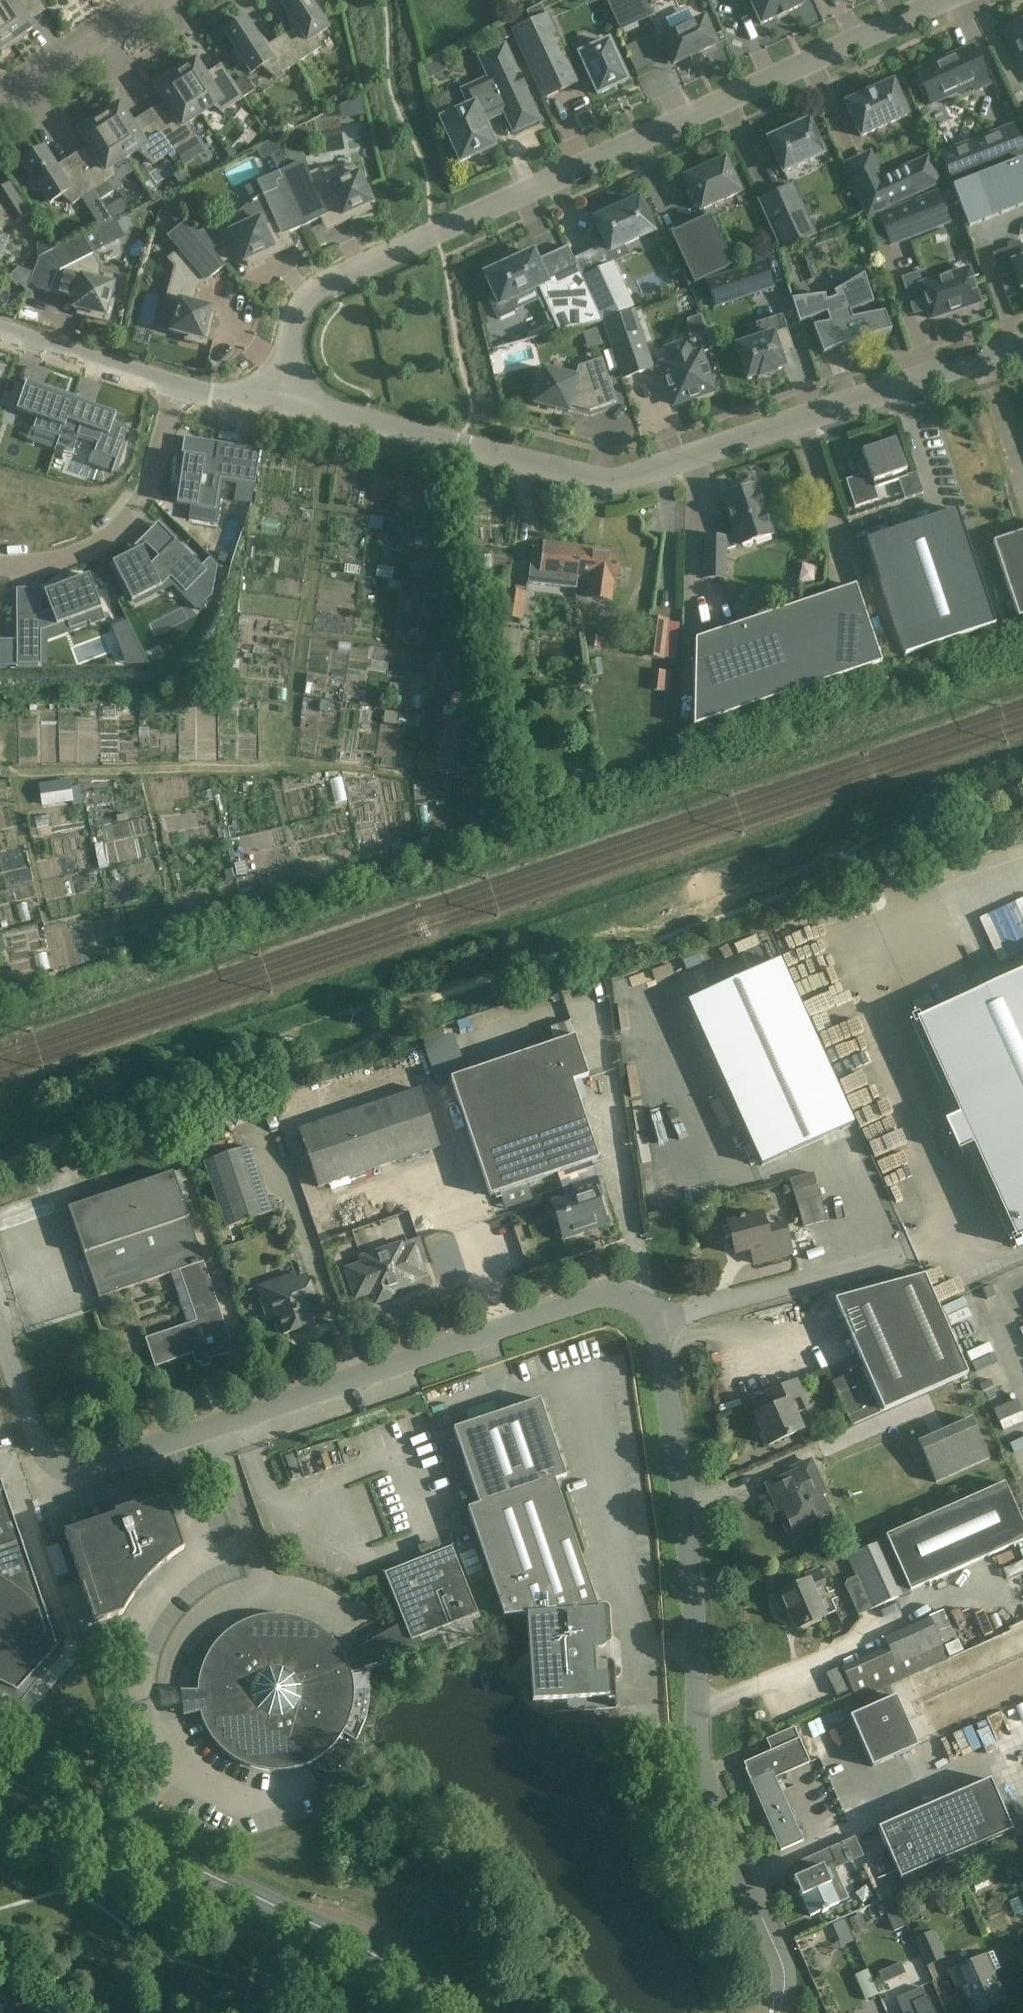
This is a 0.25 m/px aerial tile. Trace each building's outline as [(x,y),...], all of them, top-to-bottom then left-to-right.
[(15,45),(25,38),(27,36),(25,33),(33,28),(17,5),(25,0),(0,0),(0,22),(15,45)] [(297,64),(321,49),(317,36),(327,29),(319,17),(322,15),(317,0),(284,0),(281,2),(291,18),(289,20),(292,28),(294,31),(281,39),(297,64)] [(620,31),(624,29),(638,23),(636,19),(642,16),(644,20),(651,16),(644,0),(606,0),(620,31)] [(761,25),(776,18),(787,13),(786,13),(802,6),(799,0),(749,0),(761,25)] [(547,16),(546,16),(540,4),(526,11),(531,23),(512,32),(543,99),(578,83),(547,16)] [(671,34),(662,38),(674,65),(715,46),(703,19),(692,24),(686,10),(665,20),(671,34)] [(297,64),(281,39),(268,48),(265,43),(259,37),(257,38),(245,20),(241,23),(239,23),(238,22),(237,22),(235,22),(234,23),(233,23),(231,24),(230,25),(230,27),(229,28),(229,29),(229,31),(225,33),(236,50),(232,52),(241,65),(244,63),(251,74),(261,67),(274,79),(297,64)] [(15,45),(0,22),(0,50),(2,53),(5,51),(15,45)] [(1006,31),(1022,68),(1022,23),(1006,31)] [(513,36),(508,24),(492,30),(497,42),(513,36)] [(603,45),(600,39),(582,48),(585,53),(579,55),(597,95),(627,82),(608,42),(603,45)] [(639,42),(627,45),(632,70),(644,67),(639,42)] [(518,76),(504,46),(479,58),(488,78),(462,90),(469,107),(441,120),(460,163),(479,154),(481,157),(490,152),(490,149),(494,147),(482,123),(504,113),(513,133),(539,121),(524,90),(525,89),(524,88),(519,78),(520,77),(519,76),(518,76)] [(989,84),(972,47),(942,60),(943,62),(932,67),(931,65),(916,73),(920,82),(917,84),(923,96),(926,95),(931,105),(977,84),(980,89),(989,84)] [(173,71),(202,114),(214,106),(222,113),(244,99),(228,73),(211,84),(196,61),(186,68),(183,64),(173,71)] [(202,114),(173,71),(163,77),(166,81),(155,87),(171,110),(154,121),(174,151),(195,138),(189,122),(202,114)] [(907,116),(892,83),(846,104),(861,137),(907,116)] [(107,109),(97,115),(126,159),(138,151),(153,165),(174,151),(154,121),(141,129),(139,126),(135,129),(120,106),(112,110),(110,107),(107,109)] [(126,159),(97,115),(85,124),(87,127),(79,132),(95,155),(78,166),(95,191),(102,202),(114,193),(107,183),(117,177),(113,167),(126,159)] [(823,155),(808,121),(767,140),(783,174),(823,155)] [(1013,126),(940,154),(951,184),(1022,156),(1022,152),(1013,126)] [(258,144),(262,169),(282,166),(278,141),(258,144)] [(73,205),(95,191),(78,166),(65,174),(63,170),(59,173),(44,150),(23,163),(32,176),(30,179),(29,181),(29,185),(30,187),(32,190),(35,191),(38,191),(41,190),(50,203),(62,195),(73,205)] [(1022,159),(953,187),(969,227),(1022,205),(1022,162),(1022,159)] [(740,193),(725,160),(686,178),(684,179),(700,212),(740,193)] [(301,162),(279,172),(305,226),(322,218),(319,214),(337,206),(342,217),(354,211),(356,217),(372,210),(369,205),(371,204),(354,165),(323,171),(321,168),(307,174),(301,162)] [(907,167),(856,191),(868,216),(919,193),(939,184),(933,171),(913,180),(907,167)] [(287,234),(305,226),(279,172),(258,182),(263,194),(249,201),(250,204),(226,224),(244,262),(246,261),(248,267),(264,260),(261,254),(273,249),(268,238),(285,230),(287,234)] [(814,235),(792,185),(759,200),(782,250),(814,235)] [(12,221),(15,224),(28,215),(9,186),(0,191),(0,202),(1,203),(0,203),(0,229),(12,221)] [(949,222),(938,192),(878,216),(890,245),(949,222)] [(165,195),(160,211),(168,214),(179,227),(168,236),(179,250),(168,259),(175,267),(166,299),(178,302),(170,332),(171,332),(186,336),(185,341),(206,346),(212,323),(207,322),(210,309),(188,304),(192,288),(207,275),(210,279),(225,267),(187,221),(165,195)] [(653,233),(638,200),(600,218),(597,226),(609,253),(653,233)] [(733,267),(709,216),(669,235),(693,286),(733,267)] [(33,273),(28,285),(48,293),(50,288),(77,295),(74,309),(86,312),(85,317),(109,323),(114,302),(109,300),(113,286),(96,281),(99,269),(92,255),(91,254),(118,240),(117,240),(127,235),(119,218),(82,236),(38,258),(33,273)] [(602,323),(567,247),(564,249),(566,255),(569,254),(576,269),(546,282),(533,253),(501,267),(499,264),(487,270),(489,273),(485,275),(495,297),(491,299),(500,319),(514,312),(509,301),(538,288),(559,333),(602,323)] [(1018,248),(1009,251),(1009,249),(992,254),(1000,277),(1015,272),(1021,289),(1022,288),(1022,259),(1018,248)] [(633,308),(613,263),(583,277),(603,321),(633,308)] [(773,288),(765,263),(706,283),(715,307),(773,288)] [(979,303),(968,270),(927,284),(923,272),(903,279),(914,314),(928,310),(931,319),(979,303)] [(873,304),(864,276),(834,292),(836,298),(826,301),(825,295),(791,300),(799,323),(827,313),(830,322),(813,326),(823,355),(852,342),(891,332),(884,312),(852,318),(850,312),(873,304)] [(653,369),(634,312),(603,322),(622,379),(653,369)] [(685,320),(692,340),(707,335),(700,315),(685,320)] [(794,350),(782,315),(755,324),(760,338),(735,346),(747,381),(757,377),(758,380),(775,374),(775,371),(785,368),(780,355),(794,350)] [(693,354),(688,339),(663,348),(667,363),(660,365),(674,405),(714,392),(700,352),(693,354)] [(616,403),(602,359),(578,367),(575,378),(543,370),(540,380),(537,379),(533,393),(537,394),(534,404),(568,413),(569,406),(590,412),(616,403)] [(26,384),(16,411),(37,418),(33,429),(59,438),(54,451),(55,452),(57,447),(73,401),(74,401),(75,397),(50,388),(49,392),(26,384)] [(73,401),(57,447),(73,453),(78,437),(97,444),(94,453),(116,460),(111,473),(112,474),(116,461),(128,428),(113,423),(116,416),(74,401),(73,401)] [(907,478),(895,440),(862,451),(869,473),(845,481),(855,508),(870,503),(867,491),(907,478)] [(184,456),(176,504),(215,510),(220,479),(255,484),(260,450),(218,443),(215,461),(184,456)] [(772,535),(755,486),(723,497),(736,535),(724,538),(706,538),(705,578),(724,579),(724,551),(772,535)] [(995,626),(956,510),(865,540),(904,656),(995,626)] [(993,542),(1018,618),(1022,616),(1022,532),(993,542)] [(141,548),(112,563),(132,602),(133,601),(161,587),(170,577),(173,580),(185,592),(206,571),(175,540),(150,565),(145,555),(141,548)] [(533,548),(529,584),(538,585),(576,590),(578,580),(582,547),(543,543),(542,550),(533,548)] [(582,547),(578,580),(590,581),(588,598),(611,601),(613,584),(614,584),(618,552),(582,547)] [(39,616),(16,616),(17,664),(41,664),(40,632),(49,629),(48,629),(67,622),(70,630),(89,623),(90,626),(105,621),(88,576),(70,583),(71,584),(63,587),(62,585),(44,592),(51,612),(39,616)] [(881,663),(855,585),(695,640),(693,727),(881,663)] [(525,594),(506,591),(502,617),(522,620),(525,594)] [(667,622),(647,619),(642,657),(663,659),(667,622)] [(504,627),(499,662),(517,664),(521,630),(504,627)] [(601,637),(590,636),(589,646),(599,647),(601,637)] [(670,671),(653,670),(652,690),(669,691),(670,671)] [(44,805),(72,801),(69,781),(57,783),(58,791),(42,793),(44,805)] [(778,960),(686,1001),(761,1166),(853,1124),(778,960)] [(923,1021),(966,1116),(952,1122),(965,1153),(980,1146),(1022,1241),(1022,975),(923,1021)] [(569,1020),(549,1026),(553,1037),(572,1032),(569,1020)] [(588,1076),(575,1038),(451,1080),(491,1197),(598,1160),(572,1082),(588,1076)] [(439,1146),(419,1090),(298,1131),(317,1187),(439,1146)] [(272,1213),(249,1148),(204,1163),(227,1229),(272,1213)] [(173,1173),(68,1208),(99,1299),(180,1271),(204,1263),(173,1173)] [(602,1195),(597,1179),(572,1187),(575,1195),(550,1203),(563,1240),(590,1230),(588,1225),(606,1219),(598,1197),(602,1195)] [(766,1230),(762,1215),(743,1220),(743,1218),(739,1219),(739,1221),(727,1224),(732,1242),(734,1241),(736,1249),(731,1250),(731,1251),(734,1251),(736,1255),(751,1251),(754,1265),(792,1255),(784,1225),(766,1230)] [(402,1250),(400,1245),(360,1258),(362,1264),(345,1270),(355,1298),(371,1292),(375,1303),(393,1297),(391,1291),(413,1283),(411,1279),(423,1275),(413,1246),(402,1250)] [(204,1263),(180,1271),(197,1321),(145,1339),(155,1368),(193,1355),(196,1365),(234,1352),(204,1263)] [(296,1280),(295,1275),(257,1288),(268,1321),(277,1317),(283,1334),(311,1324),(305,1309),(315,1306),(305,1277),(296,1280)] [(968,1374),(924,1277),(834,1301),(864,1369),(832,1383),(852,1426),(968,1374)] [(796,1383),(755,1401),(761,1414),(756,1416),(769,1446),(801,1432),(794,1416),(808,1410),(796,1383)] [(566,1477),(540,1400),(453,1429),(479,1505),(467,1509),(504,1617),(527,1616),(532,1702),(616,1697),(614,1668),(614,1666),(614,1665),(613,1664),(613,1663),(612,1662),(611,1662),(609,1661),(608,1661),(607,1661),(598,1662),(598,1651),(599,1651),(600,1651),(602,1650),(603,1649),(604,1649),(605,1647),(605,1646),(606,1645),(606,1644),(604,1609),(590,1610),(586,1598),(593,1595),(555,1481),(566,1477)] [(989,1459),(971,1418),(918,1441),(918,1442),(908,1447),(915,1464),(926,1459),(936,1483),(989,1459)] [(824,1493),(810,1462),(793,1470),(795,1474),(767,1486),(790,1538),(803,1532),(801,1527),(828,1515),(820,1495),(824,1493)] [(0,1483),(0,1684),(17,1694),(56,1650),(0,1483)] [(869,1610),(908,1592),(1022,1541),(1022,1532),(1002,1485),(884,1537),(885,1540),(846,1557),(855,1577),(869,1610)] [(162,1566),(166,1563),(171,1559),(175,1556),(179,1553),(184,1550),(167,1499),(138,1509),(137,1505),(113,1513),(114,1517),(64,1533),(94,1624),(122,1615),(125,1611),(130,1602),(133,1598),(137,1593),(141,1588),(144,1583),(149,1579),(153,1575),(157,1570),(162,1566)] [(419,1553),(439,1548),(436,1539),(416,1544),(419,1553)] [(414,1644),(423,1640),(482,1617),(455,1549),(387,1576),(407,1626),(414,1644)] [(826,1586),(819,1570),(806,1576),(808,1582),(781,1594),(796,1630),(825,1618),(813,1592),(826,1586)] [(858,1615),(869,1610),(855,1577),(847,1580),(845,1585),(858,1615)] [(955,1638),(943,1610),(928,1617),(929,1618),(884,1638),(888,1647),(842,1668),(856,1698),(906,1676),(935,1663),(947,1657),(942,1644),(955,1638)] [(414,1644),(407,1626),(347,1659),(342,1650),(335,1642),(327,1635),(318,1629),(309,1624),(299,1621),(289,1619),(279,1618),(268,1619),(258,1621),(248,1624),(239,1628),(231,1634),(223,1641),(216,1648),(210,1657),(206,1666),(202,1676),(200,1686),(199,1697),(200,1707),(202,1716),(205,1726),(209,1735),(215,1744),(221,1752),(229,1759),(238,1765),(247,1769),(257,1773),(267,1775),(277,1776),(287,1775),(297,1773),(307,1770),(316,1766),(332,1754),(339,1746),(345,1738),(348,1733),(350,1728),(352,1722),(354,1717),(356,1709),(357,1702),(357,1694),(356,1686),(354,1678),(430,1658),(423,1640),(414,1644)] [(918,1746),(896,1696),(850,1716),(872,1767),(918,1746)] [(771,1770),(774,1777),(808,1761),(793,1726),(771,1736),(776,1747),(743,1762),(745,1767),(744,1768),(749,1779),(771,1770)] [(802,1839),(774,1777),(771,1770),(749,1779),(780,1848),(802,1839)] [(900,1881),(1012,1832),(989,1780),(878,1830),(900,1881)] [(847,1900),(834,1869),(837,1868),(829,1849),(792,1865),(797,1877),(793,1879),(801,1898),(801,1897),(810,1917),(821,1912),(822,1914),(827,1911),(826,1909),(838,1904),(838,1903),(847,1900)] [(841,1943),(850,1940),(843,1919),(833,1923),(841,1943)] [(914,1939),(921,1953),(925,1963),(927,1962),(928,1965),(944,1957),(932,1931),(914,1939)] [(992,1952),(984,1955),(950,1970),(954,1980),(958,1978),(973,2012),(976,2012),(1004,2001),(991,1973),(1000,1969),(992,1952)] [(897,1998),(903,2012),(936,2012),(929,1996),(925,1997),(921,1988),(897,1998)]
